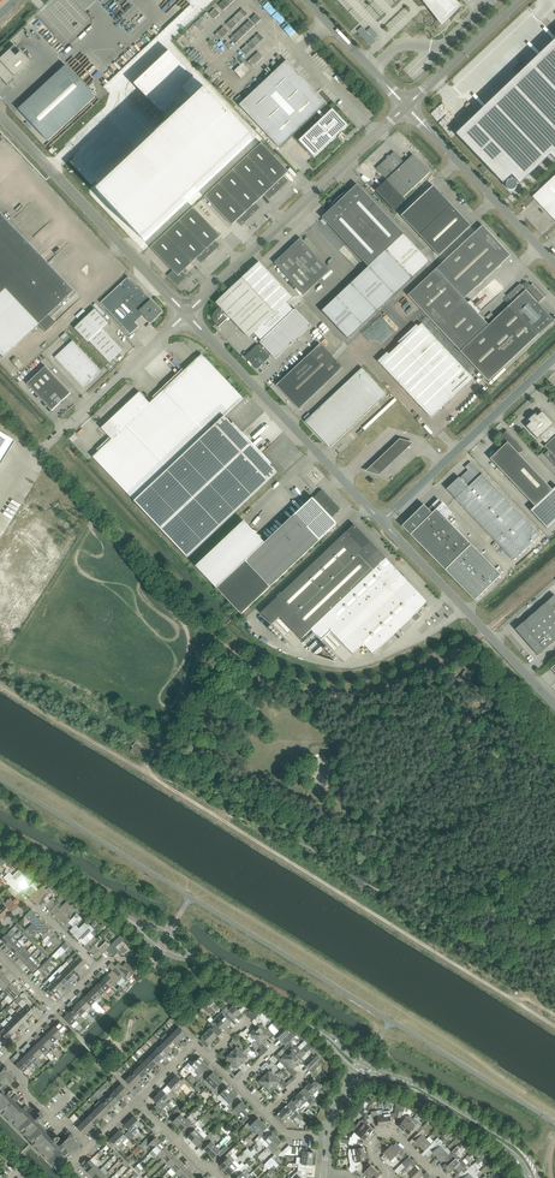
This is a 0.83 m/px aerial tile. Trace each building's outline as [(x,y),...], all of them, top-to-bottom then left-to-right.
[(274,4),(270,0),(258,0),(267,11),(274,4)] [(426,2),(427,1),(429,3),(428,4),(431,7),(431,6),(433,7),(432,8),(444,21),(460,6),(461,7),(461,6),(455,0),(424,0),(426,2)] [(227,35),(233,30),(228,24),(222,29),(227,35)] [(456,134),(503,183),(512,175),(520,184),(551,155),(554,159),(554,40),(456,134)] [(6,84),(30,62),(20,51),(15,56),(6,63),(1,57),(0,58),(0,77),(6,84)] [(201,96),(99,192),(144,240),(252,139),(207,90),(170,51),(134,84),(139,90),(165,117),(170,123),(200,95),(201,96)] [(325,116),(320,110),(327,103),(287,60),(239,105),(279,148),(317,112),(323,118),(299,140),(314,157),(348,125),(332,109),(325,116)] [(66,65),(18,109),(48,141),(96,97),(66,65)] [(262,143),(247,156),(279,190),(289,181),(284,176),(289,171),(262,143)] [(406,200),(403,198),(430,172),(413,155),(404,163),(394,152),(376,168),(387,180),(375,191),(394,211),(406,200)] [(270,199),(279,190),(247,156),(233,170),(260,198),(265,194),(270,199)] [(482,165),(479,168),(484,174),(487,171),(482,165)] [(256,203),(260,198),(233,170),(219,183),(251,217),(260,208),(256,203)] [(532,196),(546,211),(554,203),(554,175),(532,196)] [(241,226),(251,217),(219,183),(205,196),(232,225),(236,221),(241,226)] [(357,184),(322,217),(368,267),(352,282),(378,310),(430,261),(357,184)] [(401,216),(419,235),(451,205),(433,186),(401,216)] [(546,211),(554,221),(554,203),(546,211)] [(471,225),(451,205),(419,235),(439,256),(471,225)] [(193,207),(173,227),(151,247),(173,271),(168,276),(177,286),(188,276),(183,271),(196,258),(201,263),(221,245),(216,240),(220,236),(193,207)] [(38,324),(45,332),(55,323),(48,315),(73,291),(0,213),(0,354),(3,357),(38,324)] [(538,303),(545,297),(545,296),(544,297),(532,284),(533,284),(533,283),(531,286),(529,284),(528,284),(528,283),(524,283),(524,284),(523,284),(522,285),(519,283),(520,284),(507,296),(507,295),(506,295),(513,302),(489,325),(464,299),(511,255),(483,225),(408,295),(488,381),(554,320),(538,303)] [(330,270),(300,238),(274,263),(304,295),(330,270)] [(213,316),(213,317),(214,317),(214,318),(214,319),(214,320),(215,321),(219,326),(218,327),(229,317),(249,338),(254,333),(261,340),(261,341),(294,310),(293,310),(286,302),(292,297),(259,262),(216,303),(220,307),(216,312),(215,312),(215,313),(214,313),(214,314),(214,315),(214,316),(213,316)] [(128,277),(101,302),(130,334),(139,326),(135,322),(143,315),(150,323),(162,312),(151,300),(147,303),(133,288),(135,286),(128,278),(128,277)] [(352,282),(337,297),(363,324),(378,310),(352,282)] [(348,338),(363,324),(337,297),(322,311),(348,338)] [(89,340),(109,362),(122,350),(102,328),(108,322),(95,309),(75,328),(88,341),(89,340)] [(245,356),(245,357),(247,356),(254,364),(253,365),(257,370),(263,364),(262,363),(264,362),(264,363),(270,357),(269,356),(271,354),(276,359),(299,337),(311,326),(295,309),(294,310),(261,341),(260,342),(261,343),(259,345),(258,344),(245,356)] [(380,363),(431,418),(439,410),(441,411),(444,407),(443,406),(473,378),(422,323),(380,363)] [(37,325),(31,330),(34,333),(40,327),(37,325)] [(65,332),(60,336),(64,341),(69,337),(65,332)] [(96,375),(97,374),(98,373),(101,371),(72,341),(55,357),(83,388),(86,385),(86,384),(87,383),(88,382),(88,381),(89,380),(90,380),(91,379),(92,377),(93,377),(94,376),(96,375)] [(312,351),(276,385),(299,409),(343,368),(320,343),(316,348),(312,351)] [(112,439),(93,457),(94,458),(134,501),(187,557),(277,472),(224,416),(229,411),(243,398),(239,393),(202,354),(150,403),(139,392),(119,411),(110,420),(101,428),(112,439)] [(11,361),(18,369),(23,364),(16,357),(11,361)] [(63,400),(71,393),(46,366),(27,384),(52,411),(59,404),(65,404),(66,404),(63,400)] [(305,421),(330,448),(387,394),(362,368),(305,421)] [(536,413),(534,414),(533,415),(532,416),(531,417),(530,418),(529,420),(528,421),(529,421),(529,420),(531,422),(526,426),(538,439),(540,437),(547,444),(545,446),(548,450),(544,454),(554,466),(554,429),(552,425),(554,424),(542,411),(537,416),(536,414),(536,413)] [(529,466),(518,454),(522,450),(523,451),(506,431),(507,430),(501,436),(500,437),(499,438),(499,440),(500,443),(501,444),(503,447),(490,458),(535,506),(531,510),(547,528),(554,521),(554,487),(551,491),(529,466)] [(14,441),(0,432),(0,464),(14,441)] [(514,560),(529,546),(540,535),(482,474),(471,462),(465,468),(466,467),(468,470),(460,478),(459,477),(447,489),(456,499),(514,560)] [(333,502),(332,501),(332,500),(331,498),(330,498),(329,497),(329,496),(327,494),(326,494),(325,493),(325,492),(323,491),(323,490),(322,490),(320,491),(319,491),(318,492),(318,493),(313,498),(313,497),(265,542),(261,538),(261,536),(257,534),(257,532),(252,529),(244,521),(196,566),(241,614),(337,523),(332,517),(333,517),(335,515),(335,514),(336,513),(337,513),(339,511),(340,509),(340,508),(339,508),(338,506),(337,506),(336,505),(336,504),(334,502),(333,502)] [(424,504),(402,526),(475,600),(491,584),(497,578),(501,575),(446,519),(452,513),(442,503),(432,513),(428,509),(424,504)] [(354,524),(261,613),(271,624),(280,617),(301,639),(311,629),(386,558),(354,524)] [(386,558),(311,629),(321,640),(331,630),(353,653),(363,644),(373,654),(421,609),(428,602),(427,601),(386,558)] [(554,595),(545,603),(554,616),(554,595)] [(545,603),(535,612),(547,626),(554,619),(554,616),(545,603)] [(547,626),(535,612),(525,620),(537,635),(547,626)] [(527,643),(537,635),(525,620),(515,629),(527,643)] [(548,647),(554,641),(554,635),(547,626),(537,635),(548,647)] [(527,643),(529,644),(538,655),(548,647),(537,635),(527,643)] [(464,671),(459,680),(469,685),(473,676),(464,671)] [(483,715),(492,707),(490,704),(480,712),(483,715)] [(472,712),(466,719),(471,724),(477,717),(472,712)] [(7,882),(11,886),(22,874),(19,870),(13,876),(9,872),(10,872),(7,869),(5,870),(6,871),(5,872),(7,874),(4,878),(7,881),(7,882)] [(19,893),(22,889),(23,889),(25,891),(27,889),(29,887),(27,884),(25,887),(21,883),(24,881),(26,878),(23,875),(22,874),(11,886),(15,890),(19,893)] [(25,891),(27,893),(31,897),(31,898),(34,902),(46,890),(42,886),(37,891),(31,885),(29,887),(27,889),(25,891)] [(48,908),(51,905),(53,903),(56,900),(54,897),(48,903),(45,899),(52,893),(47,888),(46,890),(34,902),(38,906),(39,905),(42,909),(46,905),(48,908)] [(10,898),(5,903),(12,910),(17,904),(19,902),(15,898),(13,900),(10,898)] [(53,915),(57,919),(70,906),(66,902),(59,908),(56,905),(53,903),(51,905),(54,907),(50,911),(54,914),(53,915)] [(3,917),(10,911),(4,905),(0,910),(0,919),(0,920),(3,917)] [(71,925),(77,919),(80,916),(77,914),(71,920),(67,916),(74,910),(70,906),(57,919),(61,923),(62,922),(65,926),(68,923),(71,925)] [(30,934),(31,933),(43,921),(39,917),(38,918),(35,914),(31,917),(27,913),(25,916),(33,924),(26,930),(30,934)] [(73,935),(77,939),(90,926),(86,922),(79,928),(76,925),(79,921),(77,919),(71,925),(73,927),(70,931),(73,934),(73,935)] [(31,933),(30,934),(34,938),(39,933),(40,932),(44,935),(42,937),(44,940),(49,935),(46,933),(51,928),(47,925),(46,925),(45,923),(43,921),(31,933)] [(88,943),(91,945),(97,939),(94,936),(91,939),(88,936),(91,932),(94,930),(90,926),(77,939),(81,943),(81,942),(85,946),(88,943)] [(6,944),(13,937),(9,932),(6,935),(4,932),(0,936),(0,939),(6,944)] [(49,935),(44,940),(43,941),(45,944),(49,940),(52,943),(45,950),(49,955),(63,942),(59,937),(58,938),(54,934),(51,938),(49,935)] [(101,955),(106,950),(110,946),(106,942),(105,943),(99,948),(96,944),(101,939),(102,939),(99,936),(97,939),(91,945),(93,947),(90,951),(93,954),(93,955),(97,959),(101,955)] [(110,946),(106,950),(110,954),(111,953),(114,957),(118,953),(120,956),(126,950),(124,947),(123,948),(120,951),(117,947),(119,945),(123,941),(119,936),(110,946)] [(6,944),(10,949),(18,941),(13,937),(6,944)] [(15,954),(23,946),(24,945),(23,944),(24,943),(23,942),(23,941),(22,941),(22,940),(21,940),(20,941),(19,940),(18,941),(10,949),(15,954)] [(66,942),(61,947),(63,949),(66,951),(70,946),(66,942)] [(15,954),(19,958),(27,951),(23,946),(15,954)] [(63,949),(61,947),(57,951),(60,955),(61,956),(66,951),(63,949)] [(27,951),(19,958),(24,963),(32,955),(27,951)] [(60,955),(57,951),(52,956),(54,958),(56,960),(60,955)] [(76,952),(71,957),(81,967),(86,963),(79,955),(76,952)] [(24,963),(28,967),(36,960),(32,955),(24,963)] [(66,961),(69,964),(77,972),(81,967),(71,957),(66,961)] [(41,965),(36,960),(28,967),(33,972),(41,965)] [(108,975),(115,982),(117,983),(123,978),(125,976),(115,966),(111,962),(108,966),(112,971),(108,975)] [(128,980),(136,972),(126,962),(122,966),(119,963),(115,966),(125,976),(128,980)] [(77,972),(69,964),(65,969),(72,976),(77,972)] [(57,970),(60,973),(68,981),(72,976),(65,969),(62,966),(57,970)] [(57,970),(52,975),(55,978),(63,986),(68,981),(60,973),(57,970)] [(115,982),(108,975),(108,974),(103,979),(112,988),(112,987),(111,986),(115,982)] [(55,978),(51,982),(58,990),(63,986),(55,978)] [(4,991),(11,984),(7,979),(0,986),(0,987),(4,991)] [(48,979),(43,984),(49,990),(46,992),(51,997),(58,990),(51,982),(48,979)] [(112,988),(103,979),(98,984),(106,992),(110,988),(111,989),(112,988)] [(16,988),(11,984),(4,991),(9,996),(16,988)] [(98,984),(93,989),(102,998),(103,997),(101,996),(106,992),(98,984)] [(21,993),(16,988),(9,996),(13,1000),(21,993)] [(93,989),(88,994),(96,1001),(100,997),(101,999),(102,998),(93,989)] [(92,1005),(96,1001),(88,994),(84,999),(92,1007),(93,1007),(92,1005)] [(92,1008),(92,1007),(84,999),(79,1003),(86,1011),(90,1007),(92,1008)] [(74,1008),(82,1017),(83,1016),(82,1015),(85,1012),(86,1011),(79,1003),(74,1008)] [(23,1009),(26,1012),(30,1016),(34,1012),(35,1012),(27,1004),(23,1009)] [(216,1015),(206,1005),(201,1010),(212,1020),(216,1015)] [(224,1010),(234,1020),(241,1013),(242,1012),(245,1009),(243,1007),(241,1009),(239,1009),(238,1010),(233,1005),(230,1009),(227,1006),(224,1010)] [(82,1018),(82,1017),(74,1008),(70,1012),(69,1013),(76,1021),(80,1016),(82,1018)] [(30,1016),(26,1012),(23,1009),(19,1012),(18,1013),(26,1021),(30,1016)] [(246,1014),(249,1018),(255,1012),(256,1011),(255,1012),(254,1013),(253,1012),(250,1009),(248,1012),(246,1014)] [(217,1017),(227,1027),(234,1020),(224,1010),(222,1012),(217,1017)] [(256,1011),(255,1012),(249,1018),(253,1022),(253,1023),(257,1027),(254,1030),(260,1035),(267,1028),(263,1024),(261,1026),(260,1024),(255,1019),(258,1016),(260,1017),(261,1016),(262,1014),(258,1012),(256,1011)] [(18,1013),(13,1018),(21,1025),(26,1021),(18,1013)] [(73,1027),(73,1026),(72,1025),(76,1021),(69,1013),(64,1018),(73,1027)] [(210,1023),(214,1027),(221,1034),(227,1027),(217,1017),(210,1023)] [(16,1030),(21,1025),(13,1018),(9,1022),(16,1030)] [(9,1022),(4,1027),(11,1035),(16,1030),(9,1022)] [(60,1022),(55,1026),(63,1034),(67,1030),(68,1031),(69,1030),(60,1022)] [(275,1035),(279,1030),(272,1023),(268,1028),(275,1035)] [(0,1026),(0,1032),(7,1039),(11,1035),(4,1027),(1,1024),(0,1026)] [(58,1038),(63,1034),(55,1026),(50,1031),(59,1040),(60,1039),(58,1038)] [(174,1030),(173,1031),(182,1040),(187,1035),(179,1027),(175,1031),(174,1030)] [(210,1028),(206,1033),(214,1040),(221,1034),(214,1027),(211,1029),(210,1028)] [(243,1032),(247,1037),(249,1035),(250,1036),(247,1038),(252,1043),(254,1041),(254,1040),(260,1035),(254,1030),(250,1034),(248,1031),(249,1030),(247,1028),(243,1032)] [(267,1028),(260,1035),(265,1041),(269,1037),(271,1035),(270,1034),(271,1032),(267,1028)] [(278,1038),(281,1042),(291,1032),(286,1028),(285,1029),(277,1037),(278,1038)] [(58,1041),(59,1040),(50,1031),(46,1036),(53,1044),(57,1040),(58,1041)] [(169,1037),(177,1044),(182,1040),(173,1031),(172,1032),(174,1033),(169,1037)] [(291,1032),(281,1042),(285,1046),(287,1048),(288,1047),(291,1049),(287,1053),(292,1059),(301,1050),(307,1044),(304,1040),(298,1047),(296,1047),(292,1043),(290,1041),(297,1035),(291,1032)] [(161,1038),(163,1040),(172,1049),(177,1044),(169,1037),(166,1033),(161,1038)] [(200,1040),(207,1047),(214,1040),(206,1033),(201,1037),(203,1038),(200,1040)] [(265,1041),(260,1035),(254,1040),(254,1041),(259,1046),(258,1047),(261,1050),(258,1053),(261,1056),(268,1049),(267,1048),(262,1043),(265,1041)] [(49,1048),(53,1044),(46,1036),(41,1041),(49,1050),(50,1049),(49,1048)] [(160,1047),(167,1054),(172,1049),(163,1040),(163,1041),(164,1042),(160,1047)] [(49,1050),(41,1041),(36,1046),(43,1053),(47,1049),(49,1050)] [(301,1050),(292,1059),(297,1064),(303,1059),(302,1058),(305,1055),(303,1052),(304,1051),(305,1052),(306,1052),(309,1048),(310,1049),(312,1047),(307,1043),(307,1044),(301,1050)] [(39,1057),(43,1053),(36,1046),(31,1050),(40,1059),(39,1057)] [(237,1057),(244,1050),(240,1046),(238,1048),(237,1047),(232,1052),(237,1057)] [(154,1050),(162,1059),(167,1054),(160,1047),(156,1051),(154,1049),(154,1050)] [(31,1050),(26,1055),(33,1063),(38,1059),(39,1060),(40,1059),(31,1050)] [(154,1052),(150,1056),(157,1064),(162,1059),(154,1050),(153,1051),(154,1052)] [(244,1050),(237,1057),(242,1063),(248,1058),(243,1052),(244,1050)] [(232,1063),(237,1057),(232,1052),(226,1057),(232,1063)] [(275,1056),(285,1066),(292,1059),(287,1053),(282,1058),(278,1053),(275,1056)] [(321,1059),(316,1054),(305,1066),(309,1070),(321,1059)] [(21,1060),(30,1069),(31,1068),(29,1067),(33,1063),(26,1055),(21,1060)] [(144,1060),(152,1069),(157,1064),(150,1056),(146,1060),(145,1059),(144,1060)] [(192,1073),(196,1070),(203,1063),(202,1061),(203,1060),(201,1057),(199,1058),(194,1062),(192,1060),(184,1067),(187,1070),(188,1069),(192,1073)] [(237,1068),(242,1063),(237,1057),(232,1063),(237,1068)] [(285,1066),(289,1070),(288,1071),(293,1076),(290,1080),(292,1081),(296,1077),(295,1076),(298,1073),(293,1069),(297,1064),(292,1059),(285,1066)] [(321,1059),(309,1070),(312,1073),(321,1064),(318,1061),(321,1059)] [(21,1060),(16,1065),(23,1073),(24,1072),(26,1075),(31,1070),(29,1069),(30,1069),(21,1060)] [(144,1062),(140,1066),(148,1073),(152,1069),(144,1060),(143,1060),(144,1062)] [(196,1070),(194,1071),(198,1075),(195,1077),(195,1078),(199,1082),(201,1080),(206,1074),(204,1072),(208,1067),(203,1063),(196,1070)] [(134,1069),(143,1078),(148,1073),(140,1066),(136,1070),(135,1069),(134,1069)] [(6,1089),(14,1080),(15,1081),(18,1079),(17,1078),(6,1067),(0,1073),(0,1083),(6,1089)] [(135,1071),(130,1075),(138,1083),(143,1078),(134,1069),(133,1070),(135,1071)] [(241,1070),(235,1076),(238,1079),(244,1073),(241,1070)] [(264,1076),(269,1081),(276,1074),(272,1070),(271,1072),(269,1071),(264,1076)] [(208,1087),(210,1084),(218,1077),(213,1072),(209,1077),(206,1074),(201,1080),(208,1087)] [(276,1074),(269,1081),(275,1087),(280,1082),(279,1080),(280,1079),(281,1079),(276,1074)] [(124,1079),(133,1088),(138,1083),(130,1075),(126,1080),(125,1078),(124,1079)] [(177,1076),(172,1080),(180,1088),(184,1083),(189,1088),(191,1085),(184,1078),(182,1080),(177,1076)] [(269,1081),(264,1076),(258,1081),(264,1087),(269,1081)] [(212,1092),(215,1094),(220,1089),(218,1086),(223,1082),(218,1077),(210,1084),(215,1089),(212,1092)] [(314,1078),(309,1083),(317,1091),(320,1093),(324,1089),(315,1080),(314,1078)] [(175,1093),(180,1088),(172,1080),(168,1085),(172,1090),(169,1092),(175,1098),(178,1095),(175,1093)] [(280,1083),(285,1088),(288,1085),(283,1080),(280,1083)] [(266,1093),(268,1091),(269,1092),(275,1087),(269,1081),(264,1087),(262,1088),(266,1093)] [(6,1089),(0,1083),(0,1111),(12,1123),(13,1122),(33,1142),(32,1144),(37,1149),(39,1151),(58,1170),(58,1169),(59,1170),(61,1168),(60,1167),(69,1158),(70,1158),(71,1158),(71,1157),(71,1156),(72,1156),(61,1145),(63,1143),(59,1140),(60,1140),(60,1139),(60,1138),(59,1137),(58,1137),(57,1137),(55,1139),(51,1135),(50,1137),(46,1133),(47,1132),(38,1122),(41,1119),(45,1115),(41,1111),(38,1113),(39,1113),(34,1118),(27,1111),(30,1109),(26,1105),(24,1107),(24,1108),(23,1109),(15,1101),(17,1100),(17,1101),(20,1098),(16,1095),(14,1097),(14,1098),(13,1099),(10,1096),(12,1095),(14,1093),(14,1092),(14,1091),(13,1091),(13,1090),(12,1090),(11,1090),(11,1091),(9,1092),(6,1089)] [(121,1085),(117,1089),(124,1097),(129,1092),(121,1083),(120,1084),(121,1085)] [(303,1089),(309,1096),(312,1094),(313,1095),(317,1091),(309,1083),(303,1089)] [(222,1101),(225,1099),(232,1092),(227,1087),(223,1091),(220,1089),(215,1094),(213,1096),(216,1098),(217,1096),(222,1101)] [(119,1101),(124,1097),(117,1089),(113,1093),(111,1092),(119,1101)] [(159,1094),(158,1095),(165,1102),(168,1105),(172,1100),(175,1103),(178,1101),(175,1098),(169,1092),(167,1095),(163,1090),(162,1091),(161,1089),(157,1093),(159,1094)] [(303,1089),(296,1096),(304,1104),(307,1101),(310,1104),(313,1100),(309,1096),(303,1089)] [(119,1101),(111,1092),(110,1092),(105,1097),(107,1099),(114,1106),(119,1101)] [(222,1101),(222,1102),(226,1107),(224,1109),(227,1112),(235,1103),(232,1101),(237,1096),(232,1092),(225,1099),(222,1101)] [(161,1107),(165,1102),(158,1095),(153,1099),(157,1104),(155,1106),(163,1115),(166,1112),(161,1107)] [(289,1103),(300,1114),(306,1107),(304,1104),(296,1096),(289,1103)] [(107,1099),(102,1103),(110,1111),(114,1106),(107,1099)] [(100,1101),(95,1106),(97,1108),(105,1116),(110,1111),(102,1103),(100,1101)] [(236,1116),(239,1114),(247,1106),(242,1101),(237,1106),(235,1103),(227,1112),(229,1114),(232,1111),(236,1116)] [(289,1103),(282,1110),(290,1118),(293,1121),(300,1114),(289,1103)] [(244,1118),(241,1121),(244,1123),(249,1118),(247,1115),(251,1111),(247,1106),(239,1114),(244,1118)] [(100,1121),(105,1116),(97,1108),(93,1112),(92,1111),(91,1112),(100,1121)] [(173,1122),(178,1126),(185,1119),(181,1114),(183,1112),(181,1109),(175,1115),(178,1117),(173,1122)] [(308,1109),(306,1112),(312,1118),(314,1115),(308,1109)] [(275,1117),(282,1123),(284,1121),(285,1122),(290,1118),(282,1110),(275,1117)] [(371,1114),(368,1115),(372,1122),(375,1120),(378,1119),(379,1126),(385,1125),(383,1112),(383,1110),(371,1111),(371,1114)] [(390,1111),(383,1112),(385,1125),(392,1124),(391,1117),(390,1114),(390,1111)] [(92,1114),(87,1118),(95,1125),(100,1121),(91,1112),(90,1112),(92,1114)] [(135,1116),(130,1121),(137,1128),(142,1124),(135,1116)] [(407,1116),(399,1126),(404,1130),(413,1119),(409,1116),(407,1116)] [(188,1117),(185,1119),(178,1126),(182,1131),(187,1127),(189,1129),(198,1121),(195,1119),(193,1121),(188,1117)] [(82,1121),(81,1121),(90,1130),(95,1125),(87,1118),(83,1122),(82,1121)] [(251,1120),(246,1126),(248,1128),(251,1125),(255,1130),(263,1123),(258,1118),(254,1122),(251,1120)] [(417,1131),(418,1132),(422,1127),(421,1125),(413,1119),(404,1130),(409,1134),(414,1129),(417,1131)] [(360,1120),(356,1126),(360,1129),(369,1135),(373,1130),(367,1125),(364,1123),(361,1121),(360,1120)] [(85,1135),(90,1130),(81,1121),(81,1122),(82,1123),(78,1128),(85,1135)] [(130,1121),(125,1125),(129,1130),(127,1132),(133,1138),(135,1136),(135,1135),(140,1131),(137,1128),(130,1121)] [(260,1135),(257,1137),(255,1140),(257,1143),(266,1134),(263,1132),(268,1127),(263,1123),(255,1130),(260,1135)] [(189,1137),(187,1139),(191,1142),(192,1141),(200,1134),(195,1129),(197,1126),(195,1124),(189,1129),(192,1132),(187,1136),(189,1137)] [(423,1129),(422,1127),(418,1132),(419,1133),(414,1137),(417,1139),(415,1141),(420,1146),(427,1139),(422,1135),(426,1131),(423,1129)] [(350,1140),(349,1141),(357,1142),(358,1139),(359,1139),(361,1137),(365,1141),(369,1135),(360,1129),(357,1133),(354,1132),(352,1135),(352,1137),(350,1137),(350,1140)] [(120,1130),(115,1135),(123,1143),(127,1138),(130,1141),(131,1142),(133,1139),(133,1138),(127,1132),(124,1135),(120,1130)] [(156,1135),(154,1133),(153,1132),(148,1138),(150,1140),(156,1135)] [(265,1140),(270,1145),(277,1137),(272,1132),(268,1137),(266,1134),(257,1143),(260,1145),(262,1142),(265,1140)] [(70,1137),(63,1143),(61,1145),(72,1156),(80,1147),(81,1148),(84,1146),(83,1145),(72,1134),(71,1133),(69,1136),(70,1137)] [(204,1138),(200,1134),(192,1141),(197,1146),(203,1139),(206,1142),(212,1136),(209,1134),(204,1138)] [(115,1144),(112,1147),(123,1158),(126,1155),(120,1150),(125,1145),(123,1143),(115,1135),(110,1140),(115,1144)] [(204,1149),(209,1153),(216,1146),(212,1141),(214,1139),(212,1136),(206,1142),(208,1144),(204,1149)] [(153,1150),(160,1142),(156,1137),(148,1145),(153,1150)] [(267,1147),(274,1154),(280,1149),(277,1146),(282,1142),(277,1137),(270,1145),(267,1147)] [(429,1151),(432,1148),(437,1143),(434,1140),(433,1141),(429,1137),(427,1139),(420,1146),(425,1151),(426,1149),(429,1151)] [(437,1143),(432,1148),(434,1150),(433,1152),(437,1157),(444,1150),(446,1148),(445,1144),(442,1144),(443,1142),(440,1140),(437,1143)] [(153,1150),(149,1153),(154,1158),(157,1154),(165,1147),(160,1142),(153,1150)] [(392,1145),(387,1149),(395,1156),(399,1153),(401,1155),(404,1151),(397,1144),(396,1143),(393,1146),(392,1145)] [(221,1151),(216,1146),(209,1153),(213,1158),(218,1154),(220,1156),(228,1148),(226,1146),(221,1151)] [(444,1150),(437,1157),(442,1162),(444,1160),(446,1162),(458,1151),(460,1148),(458,1146),(451,1153),(449,1155),(444,1150)] [(169,1151),(165,1147),(157,1154),(162,1159),(169,1151)] [(254,1148),(250,1151),(248,1147),(244,1150),(250,1158),(257,1153),(254,1148)] [(349,1157),(364,1154),(363,1147),(353,1149),(349,1150),(349,1154),(349,1156),(349,1157)] [(472,1150),(478,1156),(480,1155),(481,1154),(475,1148),(472,1150)] [(274,1154),(264,1164),(269,1169),(274,1165),(276,1162),(274,1160),(277,1157),(282,1152),(280,1149),(274,1154)] [(397,1158),(395,1156),(387,1149),(383,1153),(384,1154),(381,1157),(382,1158),(390,1166),(397,1158)] [(174,1156),(169,1151),(162,1159),(166,1164),(174,1156)] [(453,1170),(463,1160),(458,1156),(461,1154),(458,1151),(446,1162),(446,1163),(447,1162),(449,1164),(448,1165),(453,1170)] [(235,1160),(228,1153),(222,1158),(225,1161),(220,1165),(225,1170),(233,1163),(235,1160)] [(357,1170),(363,1166),(361,1163),(360,1163),(360,1162),(366,1161),(364,1154),(349,1157),(350,1165),(352,1168),(351,1168),(353,1172),(357,1170)] [(179,1161),(174,1156),(166,1164),(171,1168),(179,1161)] [(405,1167),(408,1164),(413,1160),(409,1156),(402,1163),(405,1167)] [(83,1167),(88,1172),(95,1165),(99,1162),(94,1157),(91,1160),(90,1160),(88,1157),(81,1164),(84,1166),(83,1167)] [(128,1163),(131,1166),(137,1160),(133,1157),(128,1163)] [(292,1167),(298,1168),(306,1168),(306,1165),(313,1165),(313,1159),(303,1158),(302,1164),(292,1163),(292,1167)] [(463,1160),(453,1170),(457,1175),(459,1174),(461,1176),(472,1165),(469,1163),(467,1165),(463,1160)] [(183,1165),(179,1161),(171,1168),(176,1173),(183,1165)] [(233,1163),(225,1170),(230,1175),(232,1173),(234,1171),(237,1173),(242,1167),(245,1165),(242,1162),(240,1165),(237,1167),(233,1163)] [(237,1177),(246,1177),(247,1177),(250,1174),(246,1169),(249,1166),(247,1163),(245,1165),(242,1167),(237,1173),(239,1176),(237,1177)] [(401,1171),(405,1167),(402,1163),(395,1171),(397,1173),(398,1174),(401,1171)] [(410,1165),(408,1164),(405,1167),(401,1171),(406,1176),(408,1174),(412,1177),(419,1170),(415,1166),(414,1167),(411,1164),(410,1165)] [(461,1176),(463,1177),(473,1177),(476,1176),(481,1171),(473,1164),(472,1165),(461,1176)] [(100,1170),(95,1165),(88,1172),(93,1177),(100,1170)] [(188,1170),(183,1165),(176,1173),(180,1177),(188,1170)] [(363,1173),(368,1177),(375,1170),(371,1165),(363,1173)] [(306,1172),(306,1168),(298,1168),(298,1170),(291,1177),(292,1177),(305,1177),(304,1176),(305,1175),(306,1172)] [(93,1177),(94,1177),(101,1177),(105,1175),(100,1170),(93,1177)] [(375,1170),(368,1177),(377,1177),(380,1174),(375,1170)]
